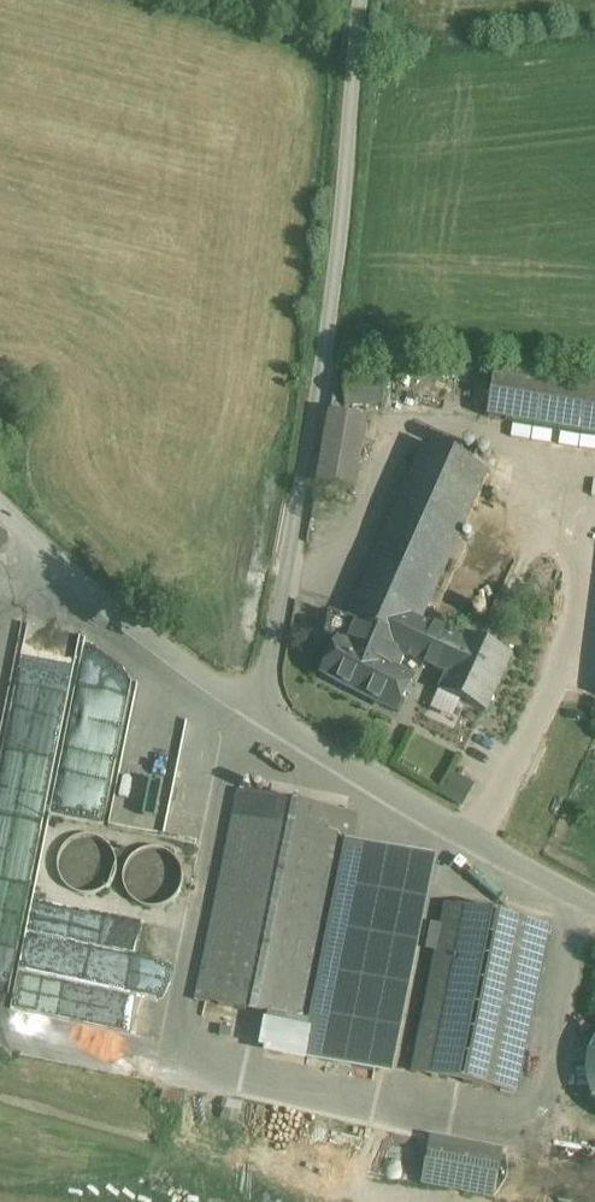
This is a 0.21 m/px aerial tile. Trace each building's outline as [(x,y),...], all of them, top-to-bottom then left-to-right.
[(392,360),(353,359),(352,398),(391,400),(392,360)] [(496,371),(488,418),(594,436),(594,387),(496,371)] [(374,416),(339,409),(325,477),(360,484),(374,416)] [(423,440),(344,617),(351,620),(408,645),(416,628),(487,468),(423,440)] [(408,645),(351,620),(327,674),(401,706),(412,681),(396,674),(404,655),(408,645)] [(410,658),(422,631),(416,628),(408,645),(404,655),(410,658)] [(461,648),(422,631),(410,658),(449,675),(461,648)] [(511,658),(465,639),(461,648),(449,675),(443,689),(489,709),(511,658)] [(456,771),(444,793),(466,805),(478,784),(456,771)] [(196,1001),(277,1017),(315,1025),(351,846),(357,815),(238,792),(196,1001)] [(97,839),(76,840),(61,853),(59,873),(70,891),(89,897),(108,889),(117,871),(113,851),(97,839)] [(436,862),(351,846),(315,1025),(308,1058),(393,1075),(436,862)] [(163,851),(142,852),(128,865),(125,885),(136,902),(155,908),(174,901),(183,883),(179,863),(163,851)] [(549,926),(447,906),(414,1074),(516,1094),(549,926)] [(99,986),(111,935),(91,930),(83,965),(70,962),(66,978),(99,986)] [(308,1058),(315,1025),(277,1017),(270,1051),(308,1058)] [(589,1047),(582,1070),(585,1094),(594,1113),(594,1040),(589,1047)] [(429,1138),(400,1132),(393,1170),(422,1176),(429,1138)] [(503,1159),(430,1145),(422,1186),(495,1200),(503,1159)]
